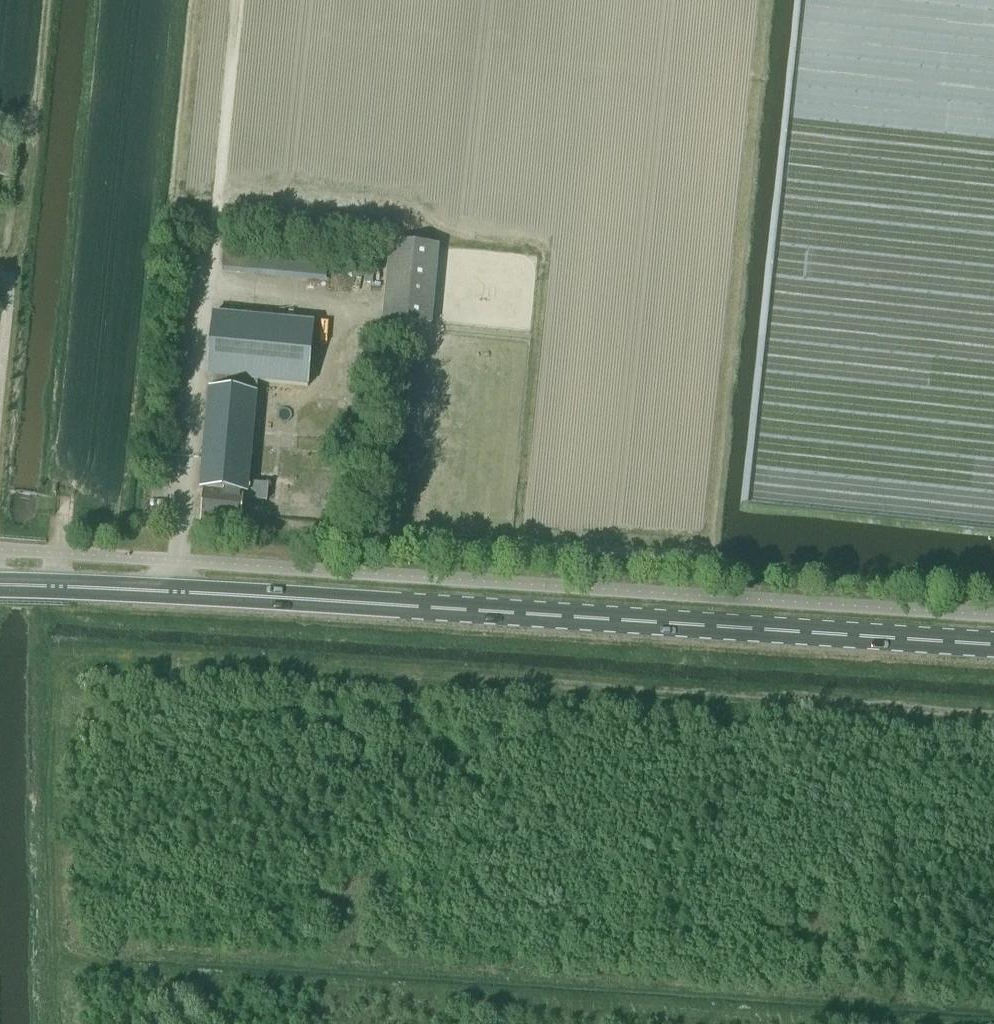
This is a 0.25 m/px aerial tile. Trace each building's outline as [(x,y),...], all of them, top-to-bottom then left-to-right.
[(383,324),(402,326),(431,329),(439,249),(410,246),(391,244),(383,324)] [(208,379),(215,380),(213,390),(209,390),(199,490),(204,490),(201,524),(241,528),(244,499),(268,502),(269,486),(249,484),(258,394),(257,394),(259,383),(308,388),(314,326),(214,316),(208,379)]
